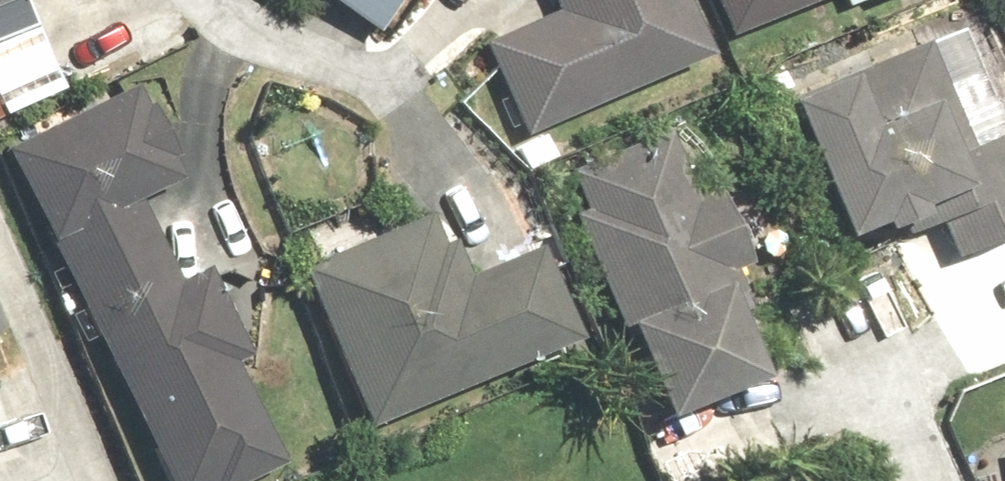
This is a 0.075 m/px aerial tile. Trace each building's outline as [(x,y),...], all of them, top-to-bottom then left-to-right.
[(29,0),(0,0),(0,11),(29,0)] [(377,12),(385,0),(358,0),(377,12)] [(507,146),(695,74),(667,0),(536,0),(543,18),(468,46),(507,146)] [(719,41),(826,0),(704,0),(719,41)] [(772,114),(829,261),(923,225),(939,265),(1004,240),(1004,151),(991,115),(955,129),(926,54),(772,114)] [(4,140),(173,480),(191,480),(216,469),(221,480),(282,451),(237,360),(253,352),(208,259),(192,267),(154,190),(180,177),(131,78),(4,140)] [(659,137),(554,177),(654,439),(759,399),(659,137)] [(429,201),(298,251),(368,434),(577,354),(539,254),(461,284),(429,201)]
